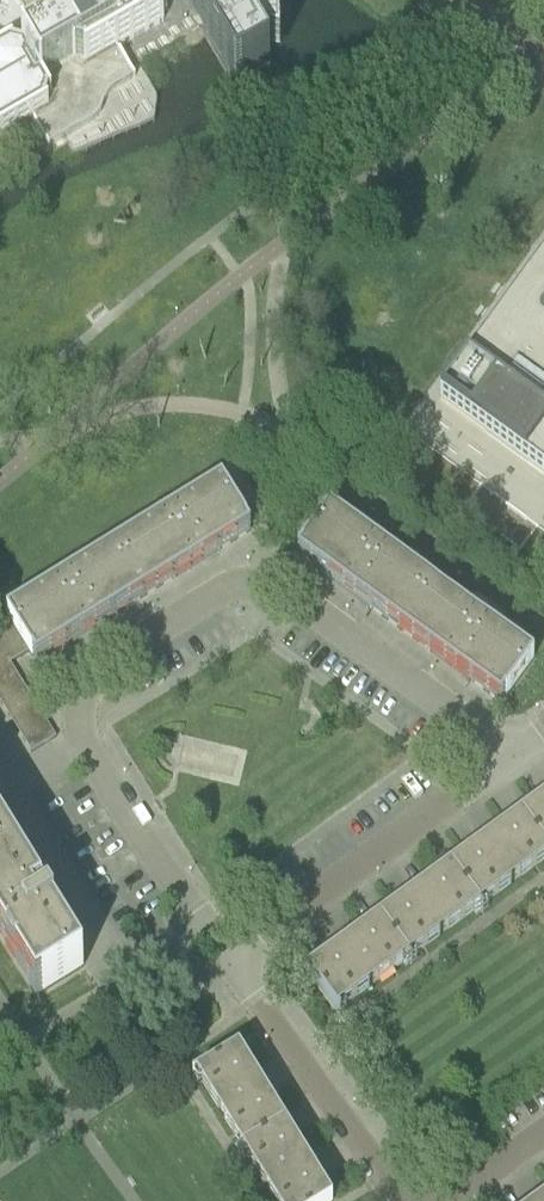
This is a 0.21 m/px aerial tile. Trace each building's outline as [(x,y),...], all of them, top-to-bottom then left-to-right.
[(30,119),(42,140),(47,148),(49,148),(48,147),(62,139),(92,121),(96,118),(100,113),(106,97),(113,89),(132,78),(133,79),(134,78),(117,48),(163,22),(166,11),(160,0),(21,0),(13,4),(11,12),(9,11),(6,12),(4,13),(3,14),(2,16),(1,17),(1,18),(0,19),(0,20),(0,21),(1,23),(2,24),(3,26),(4,27),(5,28),(7,28),(5,36),(10,46),(0,52),(0,136),(30,119)] [(201,21),(206,31),(236,82),(269,62),(259,44),(279,52),(279,40),(278,28),(275,16),(274,11),(270,0),(188,0),(201,21)] [(440,401),(543,477),(543,258),(533,273),(537,275),(482,350),(479,347),(440,401)] [(221,486),(114,552),(142,598),(175,578),(173,575),(214,549),(216,552),(249,532),(244,526),(245,525),(221,486)] [(368,608),(399,630),(431,586),(329,512),(302,550),(303,550),(298,557),(329,579),(331,576),(370,605),(368,608)] [(10,623),(29,653),(32,658),(32,657),(36,664),(69,644),(67,641),(108,615),(110,618),(142,598),(114,552),(7,618),(10,623)] [(431,586),(399,630),(430,653),(432,650),(471,678),(469,681),(500,704),(505,697),(506,698),(533,660),(431,586)] [(10,623),(0,630),(0,650),(9,665),(29,653),(10,623)] [(9,665),(0,650),(0,688),(17,677),(9,665)] [(17,677),(0,688),(0,705),(24,690),(17,677)] [(24,690),(0,705),(8,717),(32,702),(24,690)] [(8,717),(15,729),(40,714),(32,702),(8,717)] [(40,714),(15,729),(23,742),(47,726),(40,714)] [(55,739),(47,726),(23,742),(30,754),(55,739)] [(522,820),(543,850),(543,804),(522,820)] [(451,872),(482,915),(483,914),(478,908),(543,860),(543,850),(522,820),(451,872)] [(36,997),(82,969),(52,921),(53,921),(48,912),(47,912),(0,836),(0,939),(36,997)] [(451,872),(380,924),(411,966),(412,966),(407,960),(477,908),(482,915),(451,872)] [(411,966),(380,924),(309,976),(340,1019),(341,1018),(336,1011),(406,960),(411,967),(411,966)] [(188,997),(174,1007),(182,1017),(195,1008),(188,997)] [(239,1156),(284,1128),(237,1054),(192,1082),(193,1083),(200,1079),(245,1152),(239,1156)] [(239,1156),(239,1157),(246,1153),(276,1200),(329,1200),(284,1128),(239,1156)]
